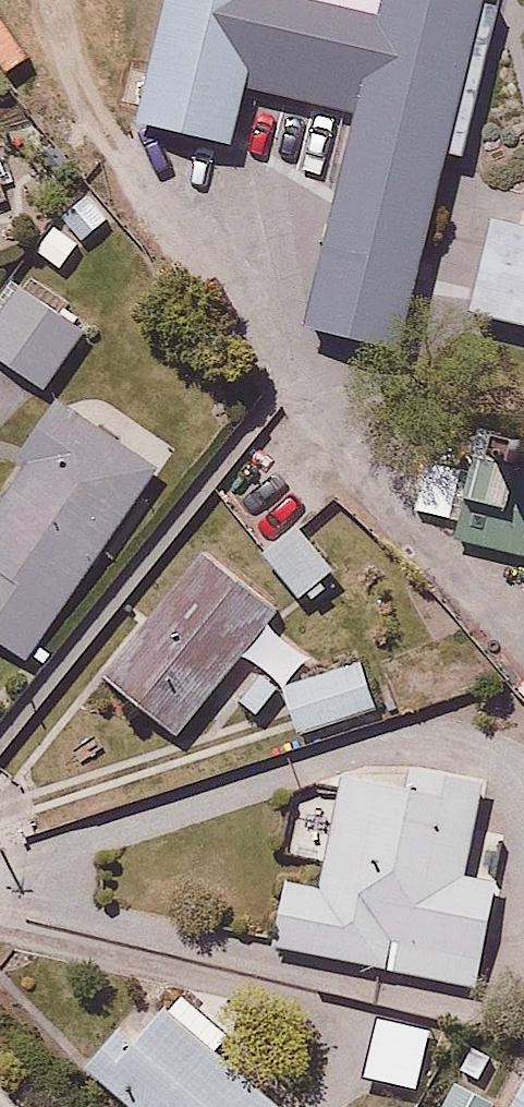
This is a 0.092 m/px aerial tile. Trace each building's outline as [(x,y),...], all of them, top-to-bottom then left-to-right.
[(152,123),(244,144),(258,84),(360,107),(383,5),(359,0),(181,0),(152,123)] [(310,324),(410,346),(454,154),(469,157),(504,8),(491,5),(492,0),(385,0),(310,324)] [(491,220),(470,313),(523,325),(523,227),(491,220)] [(8,271),(0,284),(0,351),(54,386),(92,325),(8,271)] [(68,396),(0,507),(0,626),(41,651),(162,454),(68,396)] [(475,424),(465,471),(428,461),(418,509),(468,524),(463,542),(523,556),(523,435),(475,424)] [(302,524),(269,553),(306,598),(340,569),(302,524)] [(291,600),(204,532),(99,667),(185,735),(291,600)] [(364,663),(290,686),(305,733),(379,709),(364,663)] [(484,785),(349,758),(325,880),(289,873),(277,938),(483,978),(506,864),(470,857),(484,785)] [(132,1015),(89,1064),(137,1106),(295,1106),(224,1044),(237,1028),(189,985),(149,1031),(132,1015)] [(507,1106),(523,1106),(523,1074),(507,1106)]
